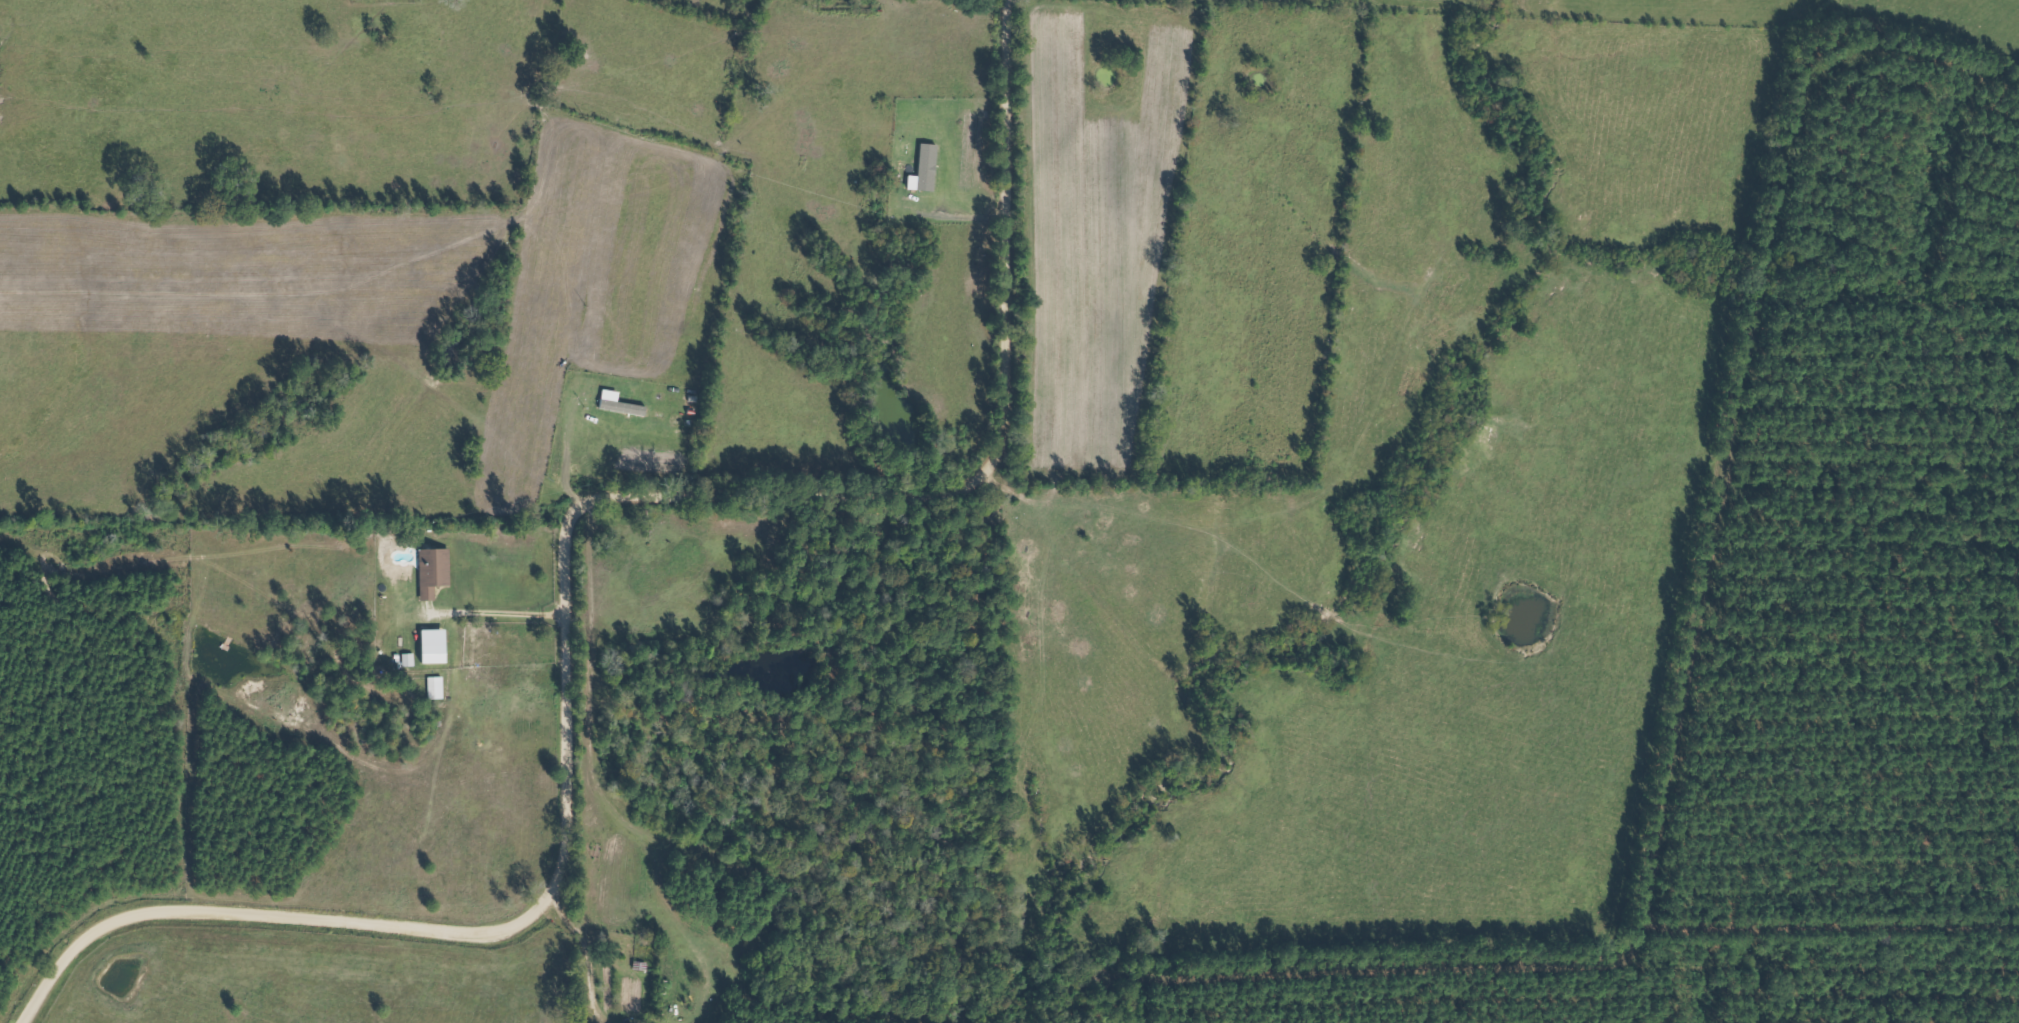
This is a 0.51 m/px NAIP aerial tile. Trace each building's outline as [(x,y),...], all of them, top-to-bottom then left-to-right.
[(921,191),(938,191),(939,144),(922,144),(921,191)] [(621,401),(623,392),(606,389),(602,408),(648,417),(650,407),(621,401)] [(422,549),(423,601),(438,601),(438,586),(454,586),(453,549),(422,549)] [(424,630),(425,664),(450,663),(449,630),(424,630)] [(447,699),(446,677),(431,677),(431,699),(447,699)]
